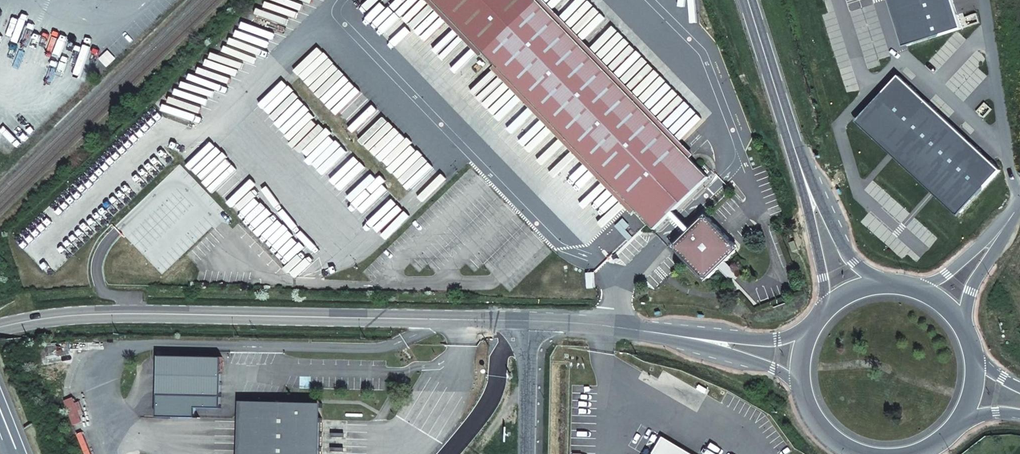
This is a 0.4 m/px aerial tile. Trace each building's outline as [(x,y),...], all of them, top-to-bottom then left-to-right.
[(524,0),(409,0),(467,59),(524,0)] [(467,59),(641,230),(672,199),(676,194),(709,161),(548,0),(524,0),(467,59)] [(903,47),(908,46),(893,0),(888,0),(903,47)] [(908,46),(961,29),(952,0),(893,0),(908,46)] [(899,76),(859,119),(961,213),(1000,170),(899,76)] [(859,119),(856,122),(958,216),(961,213),(859,119)] [(676,194),(672,199),(690,217),(694,214),(676,194)] [(694,214),(690,217),(678,230),(680,242),(699,261),(711,263),(721,253),(717,250),(725,242),(729,246),(736,239),(736,228),(711,204),(701,205),(694,214)] [(787,210),(781,204),(777,207),(783,214),(787,210)] [(717,250),(721,253),(729,246),(725,242),(717,250)] [(574,290),(581,289),(579,276),(572,277),(574,290)] [(224,359),(161,357),(159,418),(197,419),(198,409),(224,410),(224,359)] [(50,397),(61,421),(69,417),(67,412),(64,405),(68,403),(65,397),(61,399),(58,393),(50,397)] [(242,453),(323,453),(325,405),(243,403),(242,453)] [(663,437),(653,453),(691,453),(663,437)]
